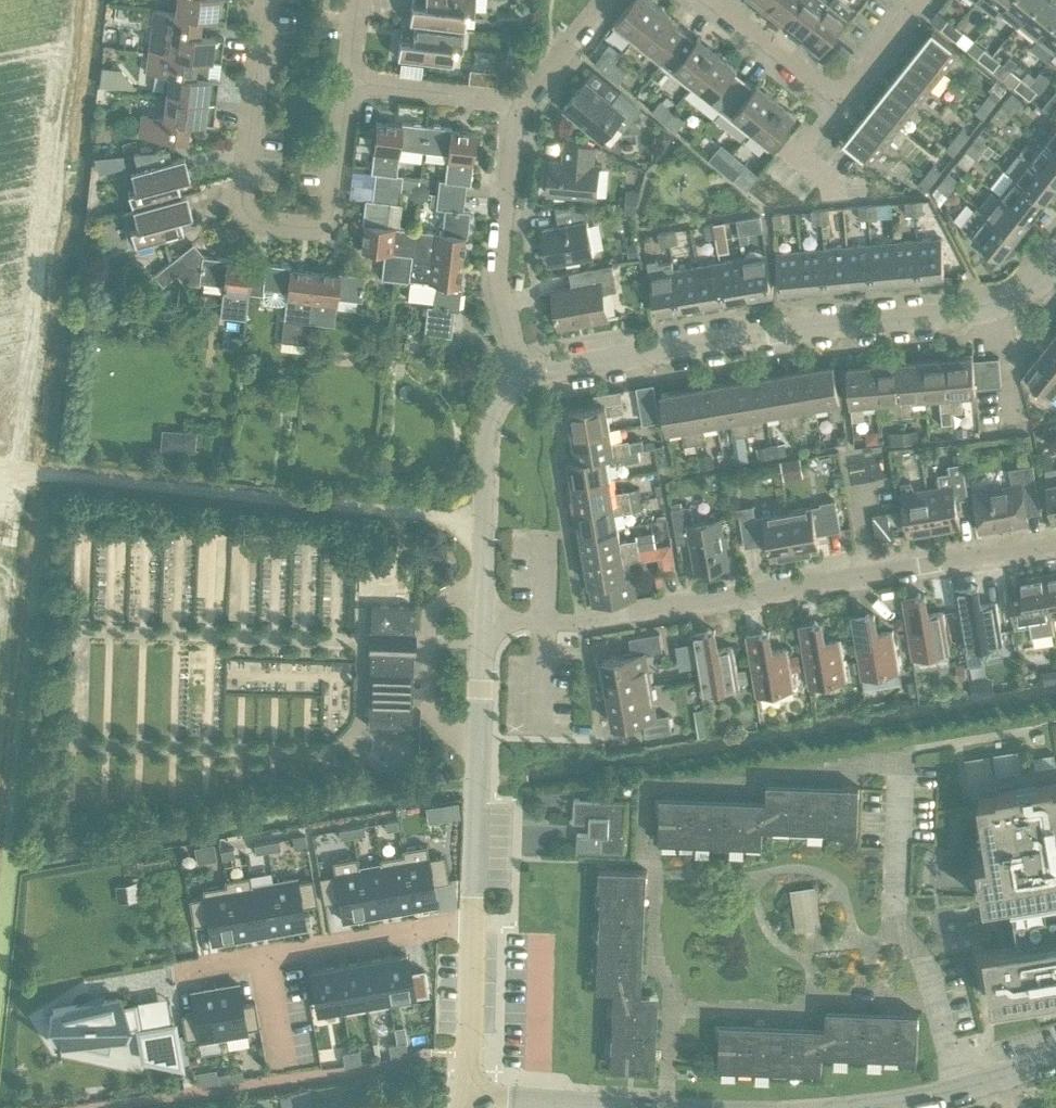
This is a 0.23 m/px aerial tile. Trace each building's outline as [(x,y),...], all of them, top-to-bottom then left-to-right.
[(175,11),(175,12),(201,15),(226,18),(228,0),(176,0),(175,11)] [(409,20),(414,21),(414,20),(464,26),(466,10),(474,11),(475,0),(424,0),(424,4),(411,2),(409,20)] [(659,5),(653,0),(632,0),(613,24),(616,26),(615,27),(629,39),(630,37),(632,39),(659,5)] [(766,6),(784,20),(800,0),(770,0),(766,6)] [(784,20),(802,35),(829,1),(828,0),(800,0),(784,20)] [(802,35),(821,50),(848,16),(855,8),(845,0),(830,0),(829,1),(802,35)] [(995,14),(1001,7),(1000,7),(1006,0),(978,0),(995,14)] [(1036,0),(1006,0),(1000,7),(1001,7),(1019,21),(1036,0)] [(1055,12),(1055,2),(1054,0),(1036,0),(1019,21),(1037,36),(1055,12)] [(687,31),(686,31),(677,23),(679,21),(659,5),(632,39),(634,41),(633,42),(647,53),(648,52),(661,62),(687,31)] [(151,29),(148,50),(170,52),(170,53),(210,58),(221,60),(223,36),(199,34),(201,15),(175,12),(175,11),(153,9),(151,29)] [(1055,50),(1055,12),(1037,36),(1055,51),(1055,50)] [(949,34),(956,25),(948,19),(941,27),(949,34)] [(399,37),(397,56),(400,56),(452,62),(454,45),(462,46),(464,27),(464,26),(414,20),(414,21),(412,39),(399,37)] [(956,25),(949,34),(957,40),(964,31),(956,25)] [(918,48),(945,69),(960,50),(933,29),(918,48)] [(691,86),(718,51),(698,36),(696,38),(687,31),(661,62),(674,73),(673,74),(687,86),(688,84),(691,86)] [(930,87),(945,69),(918,48),(903,66),(930,87)] [(986,63),(993,54),(985,48),(978,56),(986,63)] [(148,51),(146,71),(168,73),(166,95),(216,100),(219,78),(208,76),(210,58),(170,53),(170,52),(148,50),(148,51)] [(607,71),(615,61),(603,51),(595,60),(607,71)] [(738,67),(718,52),(718,51),(691,86),(693,88),(692,89),(706,100),(707,99),(720,109),(745,78),(736,70),(738,67)] [(994,69),(1001,60),(993,54),(986,63),(994,69)] [(1004,78),(1011,69),(1001,60),(994,69),(1004,78)] [(615,61),(607,71),(619,81),(627,71),(615,61)] [(916,106),(930,87),(903,66),(889,84),(916,106)] [(1015,86),(1022,77),(1011,69),(1004,78),(1015,86)] [(1022,92),(1030,83),(1022,77),(1015,86),(1022,92)] [(754,85),(745,78),(720,109),(733,120),(732,121),(746,132),(747,131),(750,133),(777,98),(757,82),(754,85)] [(641,108),(621,91),(613,101),(586,79),(564,106),(604,139),(617,123),(624,129),(641,108)] [(992,90),(1000,96),(1007,87),(996,79),(989,88),(992,90)] [(1022,92),(1030,98),(1037,89),(1030,83),(1022,92)] [(901,124),(916,106),(889,84),(874,102),(901,124)] [(991,106),(1000,96),(992,90),(984,100),(991,106)] [(141,113),(139,134),(187,140),(189,120),(213,123),(216,100),(166,95),(163,116),(141,113)] [(1051,96),(1043,106),(1053,115),(1055,111),(1055,100),(1051,96)] [(777,98),(750,133),(752,134),(751,136),(765,147),(766,145),(769,148),(795,114),(796,115),(797,114),(777,98)] [(1000,105),(1011,114),(1017,107),(1006,98),(1000,105)] [(665,119),(673,109),(661,99),(653,109),(665,119)] [(983,117),(991,106),(984,100),(976,111),(983,117)] [(887,142),(901,124),(874,102),(859,121),(887,142)] [(1006,121),(1011,114),(1000,105),(995,112),(1006,121)] [(673,109),(665,119),(677,129),(685,119),(673,109)] [(373,152),(371,171),(374,172),(373,185),(400,188),(401,174),(396,174),(399,146),(424,148),(426,124),(422,123),(420,120),(414,120),(411,122),(401,121),(401,123),(376,120),(373,152)] [(871,162),(887,142),(859,121),(844,140),(871,162)] [(426,124),(424,148),(447,151),(445,179),(439,178),(437,192),(464,196),(466,183),(470,183),(476,132),(451,129),(451,127),(441,125),(439,123),(434,122),(431,124),(426,124)] [(1044,139),(1055,149),(1055,124),(1044,139)] [(663,127),(655,136),(665,144),(673,134),(663,127)] [(955,137),(962,143),(970,133),(963,127),(955,137)] [(972,142),(982,150),(988,143),(977,135),(972,142)] [(596,146),(581,139),(565,137),(563,159),(551,158),(548,193),(596,197),(600,162),(594,162),(596,146)] [(954,153),(962,143),(955,137),(947,147),(954,153)] [(1044,139),(1036,149),(1026,143),(1020,150),(1055,178),(1055,149),(1044,139)] [(977,157),(982,150),(972,142),(966,149),(977,157)] [(722,167),(730,158),(718,147),(710,157),(722,167)] [(189,173),(184,156),(170,160),(167,149),(133,153),(138,169),(130,171),(135,187),(127,189),(132,207),(181,195),(176,177),(189,173)] [(1055,186),(1055,178),(1020,150),(1006,169),(1015,176),(1045,199),(1055,186)] [(122,155),(94,158),(98,174),(126,166),(122,155)] [(730,158),(722,167),(734,178),(742,168),(730,158)] [(926,174),(933,180),(941,170),(934,164),(926,174)] [(943,179),(953,187),(959,180),(948,172),(943,179)] [(925,190),(933,180),(926,174),(918,184),(925,190)] [(1030,218),(1045,199),(1015,176),(1000,194),(1030,218)] [(948,194),(953,187),(943,179),(937,185),(948,194)] [(364,223),(360,248),(384,251),(384,250),(412,253),(415,229),(396,227),(400,188),(373,185),(371,198),(365,198),(362,223),(364,223)] [(627,189),(625,216),(633,216),(637,203),(641,191),(627,189)] [(415,229),(412,253),(462,259),(465,235),(467,235),(470,210),(463,209),(464,196),(437,192),(431,192),(430,204),(436,205),(436,207),(444,208),(441,231),(415,229)] [(178,214),(191,211),(186,193),(181,195),(132,207),(120,211),(125,228),(129,226),(135,247),(183,233),(178,214)] [(1016,236),(1030,218),(1000,194),(986,213),(1016,236)] [(914,200),(915,213),(925,212),(923,199),(914,200)] [(906,214),(915,213),(914,200),(905,200),(906,214)] [(869,217),(878,217),(877,203),(867,204),(869,217)] [(560,224),(543,227),(549,262),(594,253),(586,209),(570,206),(556,204),(560,224)] [(859,218),(869,217),(867,204),(858,205),(859,218)] [(986,213),(977,205),(962,224),(972,243),(984,253),(989,246),(1001,255),(1016,236),(986,213)] [(821,208),(822,221),(831,221),(830,207),(821,208)] [(813,222),(822,221),(821,208),(811,209),(813,222)] [(774,213),(775,226),(784,225),(782,212),(774,213)] [(760,215),(737,219),(739,232),(763,228),(760,215)] [(722,221),(713,223),(716,235),(724,233),(735,232),(733,219),(722,221)] [(713,223),(704,225),(707,237),(716,235),(713,223)] [(667,231),(670,243),(678,242),(676,229),(667,231)] [(661,245),(670,243),(667,231),(659,232),(661,245)] [(918,239),(921,277),(945,275),(942,237),(918,239)] [(898,279),(921,277),(918,239),(894,241),(898,279)] [(874,281),(898,279),(894,241),(871,243),(874,281)] [(193,242),(153,274),(162,285),(176,273),(183,281),(200,284),(200,281),(223,283),(222,291),(219,315),(245,318),(248,292),(251,264),(251,263),(227,260),(227,258),(203,255),(193,242)] [(637,242),(627,244),(629,256),(639,254),(637,242)] [(851,283),(874,281),(871,243),(847,245),(851,283)] [(827,285),(851,283),(847,245),(824,247),(827,285)] [(804,287),(827,285),(824,247),(801,249),(804,287)] [(745,257),(743,257),(749,295),(773,291),(767,253),(765,253),(764,252),(761,250),(756,248),(751,249),(748,251),(746,254),(745,257)] [(780,290),(804,287),(801,249),(777,251),(780,290)] [(384,251),(381,277),(396,279),(409,281),(409,279),(412,253),(384,250),(384,251)] [(409,281),(407,297),(433,300),(432,305),(427,305),(424,332),(451,335),(453,309),(458,309),(461,283),(459,283),(462,259),(412,253),(409,279),(409,281)] [(743,257),(720,261),(726,299),(749,295),(743,257)] [(648,260),(647,260),(650,273),(656,310),(680,306),(674,269),(672,260),(659,262),(658,258),(648,260)] [(720,261),(697,265),(703,302),(726,299),(720,261)] [(251,264),(248,292),(263,294),(262,298),(265,301),(270,303),(274,303),(278,304),(282,303),(285,301),(285,298),(286,298),(283,318),(281,339),(305,342),(308,321),(314,270),(290,268),(291,265),(265,262),(264,266),(251,264)] [(604,291),(617,288),(613,263),(583,269),(586,284),(554,290),(560,326),(609,317),(604,291)] [(674,269),(680,306),(703,302),(697,265),(674,269)] [(314,270),(308,321),(334,324),(337,296),(361,299),(364,273),(339,270),(339,273),(314,270)] [(230,347),(241,348),(242,335),(231,334),(230,347)] [(1040,352),(1055,364),(1055,336),(1054,335),(1041,352),(1040,352)] [(974,359),(973,354),(959,355),(957,352),(950,353),(948,356),(947,356),(949,371),(952,411),(963,410),(962,392),(976,391),(976,387),(974,359)] [(1026,371),(1055,395),(1055,364),(1040,352),(1026,371)] [(940,394),(941,411),(946,411),(952,411),(949,371),(947,356),(922,358),(926,395),(940,394)] [(1002,384),(1000,365),(999,356),(987,357),(989,385),(1002,384)] [(976,387),(989,385),(987,357),(974,359),(976,387)] [(912,397),(926,395),(922,358),(898,360),(904,415),(914,414),(912,397)] [(892,416),(904,415),(898,360),(873,363),(877,400),(890,398),(892,416)] [(843,416),(840,401),(834,362),(809,367),(815,405),(829,403),(831,419),(843,416)] [(863,401),(877,400),(873,363),(848,365),(853,419),(865,419),(863,401)] [(785,371),(794,425),(804,423),(802,407),(815,405),(809,367),(785,371)] [(783,427),(793,425),(794,425),(785,371),(760,375),(767,413),(780,411),(783,427)] [(1025,388),(1034,378),(1026,372),(1022,377),(1024,387),(1025,388)] [(753,416),(767,413),(760,375),(736,379),(745,433),(755,432),(753,416)] [(734,435),(745,433),(736,379),(711,383),(718,422),(731,419),(734,435)] [(704,424),(718,422),(711,383),(687,388),(696,442),(706,440),(704,424)] [(569,409),(566,411),(568,420),(571,421),(573,433),(611,427),(609,413),(625,411),(621,388),(594,393),(596,404),(569,408),(569,409)] [(685,444),(696,442),(687,388),(662,392),(668,430),(682,428),(685,444)] [(941,411),(942,422),(953,421),(952,411),(946,411),(941,411)] [(954,427),(955,437),(966,436),(970,436),(969,425),(954,427)] [(611,427),(573,433),(577,457),(577,458),(639,448),(644,447),(643,438),(630,440),(629,438),(614,441),(611,427)] [(918,428),(903,430),(905,443),(919,441),(918,428)] [(863,441),(877,440),(876,430),(863,431),(863,441)] [(890,444),(905,443),(903,430),(889,431),(890,444)] [(161,431),(159,452),(194,455),(196,434),(161,431)] [(577,457),(568,459),(573,484),(611,477),(609,464),(641,458),(639,448),(577,458),(577,457)] [(800,460),(781,463),(784,481),(803,478),(800,460)] [(927,486),(934,530),(961,526),(958,507),(963,506),(961,497),(969,496),(963,461),(948,463),(950,470),(938,472),(940,484),(927,486)] [(1041,511),(1033,463),(1010,467),(1012,482),(974,488),(981,530),(1029,522),(1027,513),(1041,511)] [(1045,467),(1054,517),(1055,517),(1055,465),(1045,467)] [(729,468),(731,481),(745,479),(743,466),(729,468)] [(611,477),(573,484),(577,508),(640,497),(639,487),(613,491),(611,477)] [(934,530),(927,486),(915,488),(911,480),(900,482),(909,535),(934,530)] [(640,497),(577,508),(581,533),(620,527),(617,513),(642,508),(640,497)] [(788,508),(796,553),(820,549),(818,532),(841,528),(836,499),(821,502),(821,504),(813,505),(812,504),(788,508)] [(678,542),(691,540),(696,569),(729,564),(721,517),(694,521),(691,504),(672,507),(678,542)] [(796,553),(788,508),(764,512),(764,514),(756,515),(754,504),(739,507),(746,545),(769,541),(772,557),(796,553)] [(893,536),(888,510),(873,513),(877,539),(893,536)] [(620,527),(581,533),(585,558),(639,548),(646,547),(657,545),(655,534),(637,537),(622,540),(620,527)] [(646,547),(639,548),(641,559),(648,557),(658,556),(661,572),(662,572),(676,569),(672,543),(662,545),(657,545),(646,547)] [(639,548),(585,558),(589,581),(627,575),(633,574),(631,560),(641,559),(639,548)] [(1046,573),(1053,617),(1055,617),(1055,571),(1046,573)] [(1022,588),(1009,591),(1015,628),(1016,628),(1019,627),(1030,625),(1032,635),(1055,631),(1053,617),(1046,573),(1020,577),(1022,588)] [(627,575),(589,581),(593,604),(637,596),(634,577),(633,574),(627,575)] [(955,588),(965,648),(1003,641),(996,601),(982,603),(979,584),(955,588)] [(903,597),(913,657),(950,650),(944,610),(929,612),(926,593),(903,597)] [(413,630),(414,607),(414,605),(371,604),(370,628),(413,630)] [(852,616),(862,676),(900,670),(893,629),(879,632),(875,612),(852,616)] [(809,685),(810,685),(847,679),(840,638),(826,640),(823,622),(799,625),(809,685)] [(692,632),(702,692),(740,685),(733,645),(719,647),(716,628),(692,632)] [(747,634),(756,693),(794,687),(788,647),(773,649),(770,630),(747,634)] [(608,691),(651,683),(646,652),(663,649),(660,631),(630,637),(632,653),(603,659),(608,691)] [(370,650),(368,724),(399,725),(411,726),(411,725),(412,693),(421,693),(421,684),(420,684),(412,684),(413,651),(370,650)] [(657,715),(651,683),(608,691),(614,723),(643,718),(646,734),(672,730),(669,712),(657,715)] [(986,946),(995,1001),(1055,991),(1055,781),(1055,779),(999,788),(1000,791),(980,794),(990,855),(979,857),(986,900),(1012,896),(1020,942),(1001,945),(1001,944),(986,946)] [(840,831),(858,831),(860,784),(842,784),(841,790),(774,788),(773,805),(661,801),(660,838),(763,842),(763,825),(840,828),(840,831)] [(574,797),(574,821),(590,821),(589,832),(578,832),(577,849),(624,851),(625,799),(601,798),(574,797)] [(457,802),(442,804),(444,817),(459,814),(457,802)] [(397,818),(384,820),(386,829),(399,827),(397,818)] [(364,824),(351,826),(353,835),(365,833),(364,824)] [(351,826),(338,828),(340,837),(353,835),(351,826)] [(279,838),(266,841),(268,850),(280,847),(279,838)] [(214,840),(195,844),(198,860),(217,857),(214,840)] [(266,841),(253,843),(255,852),(268,850),(266,841)] [(426,844),(401,848),(402,853),(404,853),(413,908),(437,903),(433,883),(448,880),(444,855),(429,857),(426,844)] [(220,849),(222,857),(234,855),(233,846),(220,849)] [(402,853),(379,857),(380,862),(381,862),(389,912),(413,908),(404,853),(402,853)] [(334,873),(319,876),(324,902),(339,899),(342,920),(366,916),(357,866),(359,866),(357,855),(332,860),(334,873)] [(359,866),(357,866),(366,916),(389,912),(381,862),(380,862),(359,866)] [(647,887),(647,869),(600,867),(599,885),(602,885),(597,987),(615,988),(612,1065),(650,1067),(653,998),(635,997),(640,887),(647,887)] [(272,870),(249,874),(251,884),(250,884),(259,934),(282,930),(274,880),(272,870)] [(249,874),(225,878),(225,884),(235,938),(259,934),(250,884),(251,884),(249,874)] [(297,876),(274,880),(282,930),(306,926),(302,905),(317,903),(313,877),(298,880),(297,876)] [(131,881),(119,883),(121,895),(133,893),(131,881)] [(204,896),(188,899),(193,924),(208,922),(211,942),(235,938),(225,884),(202,888),(204,896)] [(406,953),(382,957),(389,995),(388,995),(389,1000),(390,1000),(428,994),(424,968),(409,970),(406,953)] [(382,957),(359,961),(365,999),(388,995),(389,995),(382,957)] [(359,961),(335,965),(342,1003),(365,999),(359,961)] [(335,965),(311,969),(318,1007),(342,1003),(335,965)] [(238,982),(214,986),(223,1035),(247,1031),(246,1028),(259,1026),(255,1000),(242,1002),(238,982)] [(194,1011),(181,1013),(185,1038),(198,1036),(199,1040),(223,1035),(214,986),(190,990),(194,1011)] [(50,1014),(43,1017),(54,1036),(56,1046),(59,1045),(60,1047),(61,1047),(60,1045),(68,1043),(107,1051),(110,1034),(123,1032),(123,1029),(135,1027),(139,1026),(134,1003),(118,1007),(116,996),(49,1010),(50,1014)] [(720,1048),(720,1065),(822,1068),(822,1063),(823,1052),(900,1055),(900,1057),(917,1058),(919,1024),(919,1011),(901,1011),(901,1017),(884,1016),(834,1014),(833,1014),(833,1028),(833,1031),(721,1027),(721,1042),(720,1048)] [(175,1026),(139,1032),(143,1059),(181,1067),(175,1026)] [(405,1040),(397,1042),(399,1055),(407,1053),(405,1040)] [(397,1042),(388,1043),(390,1056),(399,1055),(397,1042)] [(359,1048),(350,1050),(352,1063),(361,1061),(359,1048)] [(350,1050),(342,1051),(344,1064),(352,1063),(350,1050)] [(242,1068),(229,1071),(231,1080),(243,1077),(242,1068)] [(229,1071),(216,1073),(218,1082),(231,1080),(229,1071)] [(396,1095),(369,1100),(370,1106),(359,1107),(398,1107),(396,1095)]
